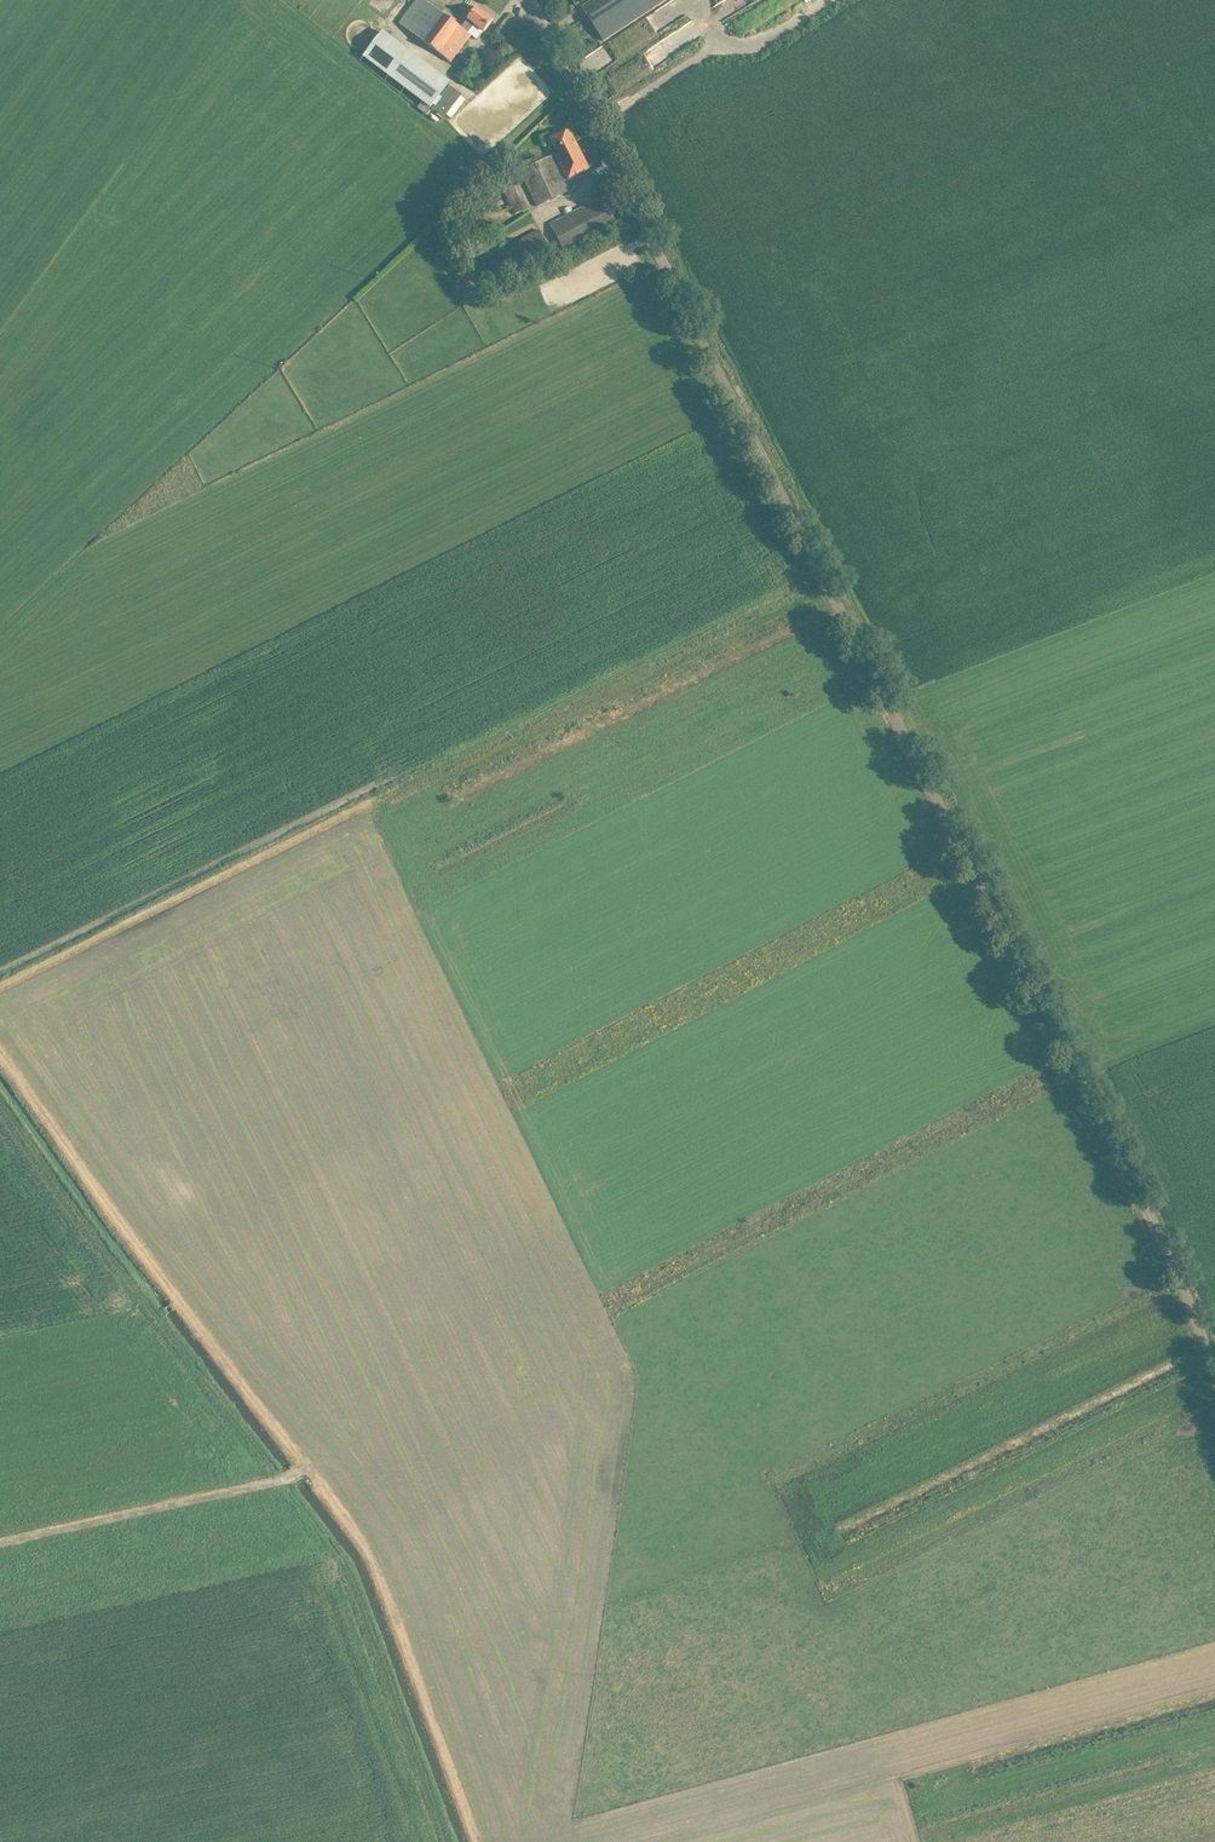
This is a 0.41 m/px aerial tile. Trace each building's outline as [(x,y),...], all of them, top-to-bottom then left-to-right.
[(425,0),(417,0),(400,23),(450,62),(471,36),(469,33),(475,25),(484,32),(494,20),(477,7),(461,28),(425,0)] [(581,8),(603,41),(666,0),(593,0),(581,8)] [(431,108),(451,81),(382,31),(362,58),(431,108)] [(449,86),(432,109),(434,111),(444,119),(448,114),(461,97),(462,96),(449,86)] [(570,130),(551,140),(558,156),(556,157),(568,180),(589,169),(570,130)] [(538,207),(570,190),(552,156),(520,172),(538,207)] [(509,173),(498,179),(515,214),(526,208),(509,173)] [(565,254),(618,227),(603,197),(550,224),(565,254)] [(540,230),(476,263),(488,286),(551,253),(540,230)] [(459,273),(451,277),(461,294),(469,290),(459,273)] [(804,1477),(808,1484),(819,1479),(816,1472),(804,1477)] [(823,1487),(812,1493),(815,1499),(826,1494),(823,1487)]
